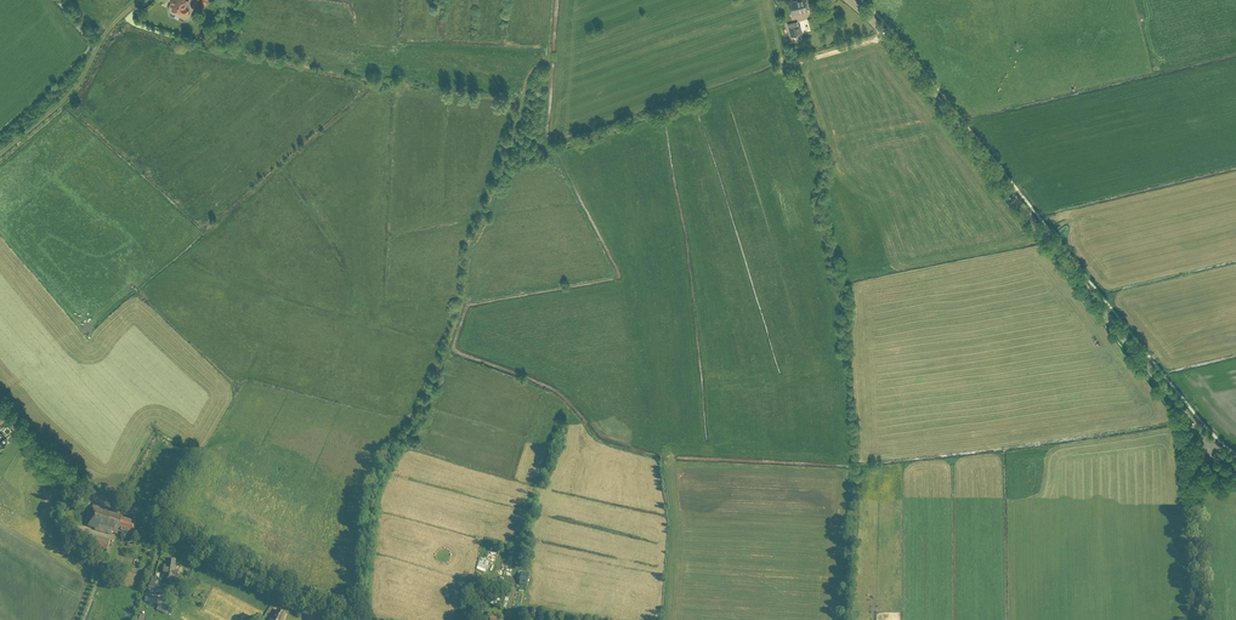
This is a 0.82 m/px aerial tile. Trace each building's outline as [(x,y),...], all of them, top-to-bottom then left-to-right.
[(173,6),(172,9),(181,14),(182,13),(186,16),(189,10),(184,8),(188,1),(187,0),(175,0),(172,5),(173,6)] [(191,7),(197,9),(200,0),(194,0),(191,7)] [(787,2),(791,15),(808,10),(806,0),(797,0),(787,2)] [(195,10),(191,17),(197,20),(200,13),(195,10)] [(801,35),(799,25),(791,27),(789,28),(790,31),(791,37),(795,36),(796,39),(801,38),(800,35),(801,35)] [(135,524),(136,523),(121,519),(122,517),(117,516),(117,512),(93,505),(87,526),(92,528),(92,530),(111,535),(112,533),(117,535),(117,532),(120,532),(132,535),(134,528),(135,528),(136,525),(135,524)] [(109,540),(93,535),(89,546),(106,551),(109,540)] [(174,571),(176,561),(168,560),(167,569),(164,569),(163,574),(166,574),(165,579),(169,580),(168,583),(173,583),(173,581),(174,581),(175,577),(178,577),(178,572),(174,571)] [(150,584),(148,594),(161,596),(163,586),(155,585),(150,584)] [(490,605),(497,607),(499,600),(492,599),(490,605)] [(277,611),(272,619),(270,618),(269,619),(283,619),(285,615),(277,611)]
